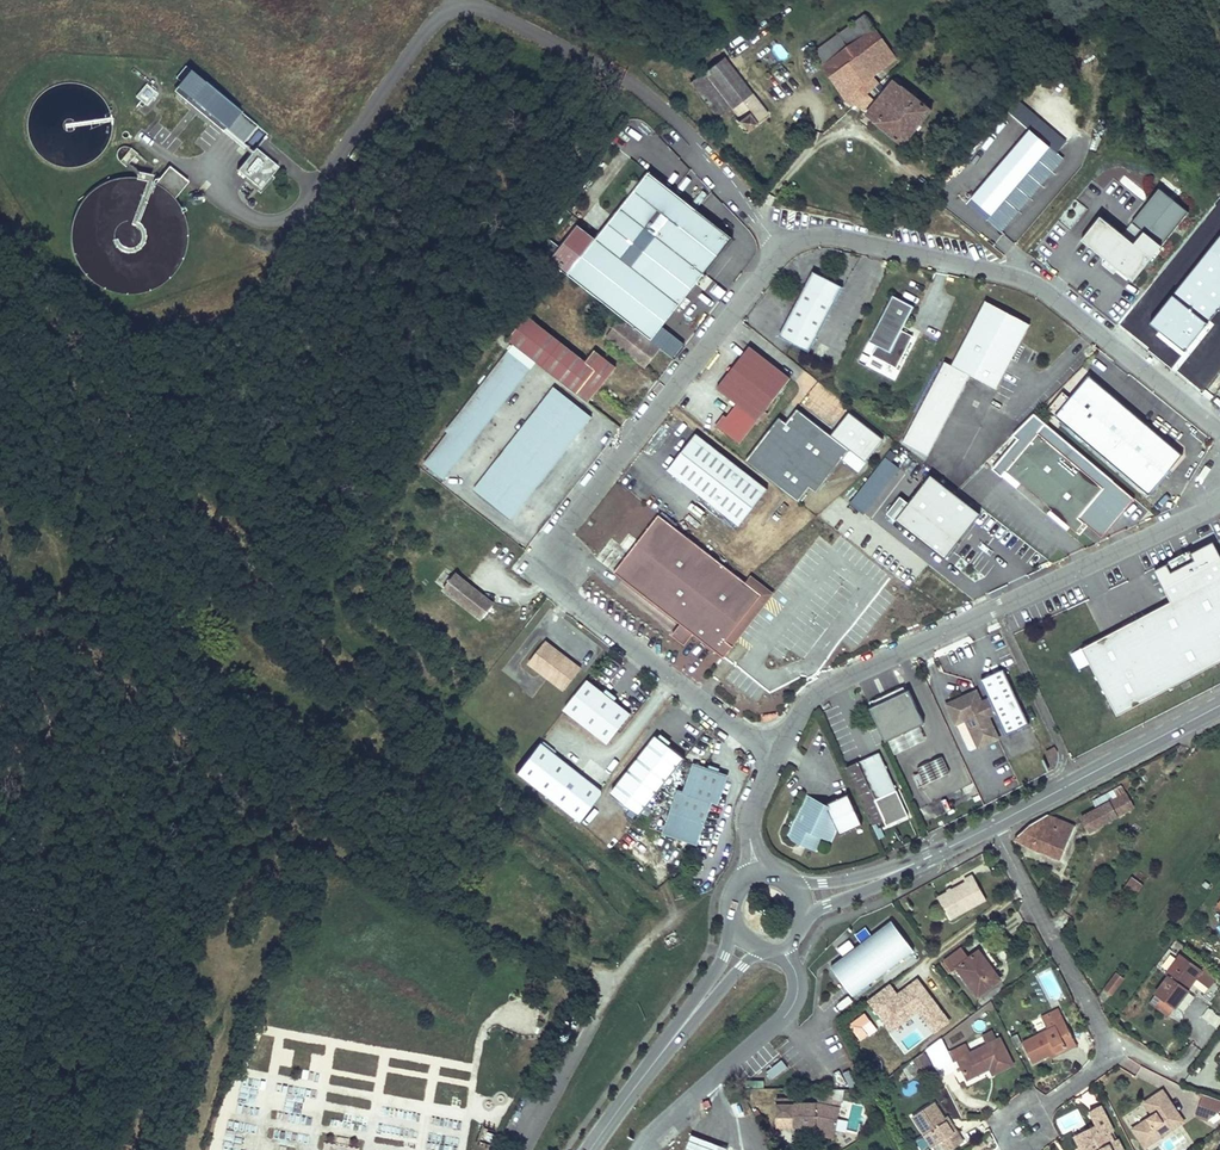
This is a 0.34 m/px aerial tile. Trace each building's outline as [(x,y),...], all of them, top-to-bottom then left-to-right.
[(814,52),(817,57),(868,20),(865,15),(814,52)] [(881,39),(868,20),(817,57),(847,99),(856,106),(888,77),(883,71),(891,64),(896,60),(881,39)] [(888,34),(881,39),(896,60),(903,54),(888,34)] [(759,103),(724,57),(704,72),(703,73),(731,109),(739,119),(759,103)] [(181,80),(174,89),(225,132),(217,142),(223,147),(230,138),(249,153),(235,171),(262,193),(276,177),(273,173),(280,165),(257,147),(268,134),(186,66),(177,77),(181,80)] [(731,109),(703,73),(690,83),(719,119),(731,109)] [(931,110),(896,81),(868,115),(904,145),(931,110)] [(144,84),(135,100),(148,108),(157,91),(144,84)] [(768,114),(759,103),(739,119),(739,120),(738,122),(746,132),(768,114)] [(1053,151),(1031,131),(968,202),(990,222),(1053,151)] [(170,166),(155,183),(168,190),(175,198),(189,181),(170,166)] [(650,339),(730,238),(648,172),(567,274),(650,339)] [(1146,236),(1160,247),(1187,215),(1159,193),(1133,225),(1146,236)] [(1072,214),(1081,218),(1086,206),(1076,203),(1072,214)] [(1138,245),(1101,216),(1083,239),(1107,258),(1118,268),(1134,280),(1152,257),(1138,245)] [(1146,236),(1138,245),(1152,257),(1160,247),(1146,236)] [(1107,258),(1103,263),(1115,272),(1118,268),(1107,258)] [(844,288),(815,272),(780,336),(812,353),(847,290),(844,288)] [(914,304),(893,294),(869,339),(877,344),(872,353),(896,366),(913,334),(901,328),(914,304)] [(1030,322),(987,300),(953,364),(946,360),(903,441),(929,454),(971,373),(997,387),(1002,376),(1030,322)] [(526,315),(507,339),(576,393),(585,381),(597,390),(603,381),(600,379),(605,372),(608,375),(615,366),(594,350),(585,361),(526,315)] [(626,323),(611,341),(643,367),(658,348),(645,338),(626,323)] [(749,346),(717,387),(737,403),(718,427),(739,443),(790,378),(749,346)] [(507,350),(446,429),(449,431),(425,461),(445,477),(530,368),(507,350)] [(605,372),(600,379),(603,381),(608,375),(605,372)] [(1174,444),(1089,373),(1055,413),(1150,492),(1175,462),(1174,452),(1174,444)] [(585,381),(576,393),(587,402),(597,390),(585,381)] [(590,415),(554,387),(476,488),(512,516),(590,415)] [(831,434),(798,408),(787,422),(776,436),(769,430),(746,459),(799,501),(811,486),(821,473),(828,478),(843,459),(858,470),(883,438),(849,411),(831,434)] [(776,436),(787,422),(780,416),(769,430),(776,436)] [(697,432),(669,468),(739,524),(768,488),(697,432)] [(1104,488),(1039,433),(1007,470),(1052,508),(1050,510),(1077,532),(1085,523),(1079,517),(1104,488)] [(1082,453),(1101,472),(1107,467),(1087,448),(1082,453)] [(817,492),(828,478),(821,473),(811,486),(817,492)] [(897,523),(946,561),(981,516),(931,478),(910,506),(900,499),(886,517),(895,524),(897,523)] [(670,633),(687,643),(694,634),(724,655),(767,596),(659,512),(614,569),(680,621),(670,633)] [(1071,654),(1079,668),(1088,663),(1117,716),(1219,660),(1219,557),(1163,588),(1170,601),(1071,654)] [(443,588),(482,618),(493,604),(482,595),(481,592),(478,589),(475,590),(454,574),(443,588)] [(564,688),(581,666),(566,655),(564,657),(555,651),(558,648),(546,639),(529,660),(564,688)] [(566,655),(558,648),(555,651),(564,657),(566,655)] [(1031,724),(1004,666),(986,674),(990,681),(983,685),(989,699),(996,713),(1006,735),(1031,724)] [(990,681),(986,674),(979,678),(983,685),(990,681)] [(588,677),(564,708),(607,742),(631,712),(588,677)] [(544,682),(539,689),(556,700),(561,693),(544,682)] [(891,756),(927,742),(907,691),(870,705),(891,756)] [(981,703),(976,691),(946,705),(955,724),(965,720),(978,748),(998,739),(988,717),(981,703)] [(996,713),(989,699),(981,703),(988,717),(996,713)] [(538,741),(514,771),(576,820),(600,790),(538,741)] [(1054,746),(1046,750),(1049,755),(1057,752),(1054,746)] [(897,792),(879,753),(872,757),(874,761),(871,763),(867,764),(865,760),(850,767),(854,776),(850,778),(873,827),(884,822),(885,821),(875,801),(897,792)] [(943,758),(938,761),(945,776),(950,774),(943,758)] [(676,787),(667,811),(661,827),(660,830),(694,843),(710,800),(716,803),(726,774),(691,761),(681,789),(676,787)] [(938,761),(918,770),(920,774),(925,786),(945,776),(938,761)] [(615,843),(660,786),(631,764),(587,821),(615,843)] [(854,776),(850,767),(846,769),(850,778),(854,776)] [(925,786),(920,774),(914,777),(919,788),(925,786)] [(1111,802),(1082,817),(1089,831),(1115,818),(1134,806),(1122,787),(1107,796),(1111,802)] [(804,796),(785,838),(815,851),(822,838),(829,841),(835,829),(839,836),(860,826),(846,795),(836,800),(832,809),(804,796)] [(661,827),(667,811),(662,809),(657,825),(661,827)] [(886,826),(899,820),(897,815),(885,821),(884,822),(886,826)] [(1044,816),(1030,823),(1017,836),(1033,845),(1061,858),(1074,828),(1044,816)] [(964,883),(936,898),(946,919),(983,899),(971,875),(962,879),(964,883)] [(1131,878),(1126,885),(1138,892),(1143,885),(1131,878)] [(912,950),(890,920),(829,967),(851,996),(912,950)] [(981,961),(975,953),(969,958),(961,948),(944,961),(951,971),(957,967),(978,995),(1000,979),(985,959),(981,961)] [(978,951),(975,953),(981,961),(985,959),(978,951)] [(1187,989),(1184,987),(1198,968),(1180,955),(1166,973),(1169,976),(1156,993),(1175,1008),(1188,990),(1187,989)] [(1198,968),(1184,987),(1187,989),(1202,971),(1198,968)] [(1117,972),(1104,989),(1112,995),(1125,978),(1117,972)] [(896,994),(890,985),(866,1002),(889,1035),(918,1015),(933,1036),(950,1024),(919,979),(896,994)] [(1156,993),(1149,1002),(1155,1007),(1162,998),(1156,993)] [(1175,1008),(1162,998),(1155,1007),(1168,1017),(1175,1008)] [(1032,1062),(1049,1054),(1065,1045),(1066,1049),(1076,1044),(1068,1029),(1057,1009),(1041,1018),(1047,1028),(1021,1041),(1032,1062)] [(864,1014),(849,1026),(860,1039),(875,1028),(864,1014)] [(948,1054),(953,1063),(958,1061),(968,1080),(987,1069),(985,1066),(988,1064),(992,1073),(993,1074),(1013,1064),(999,1037),(970,1053),(966,1045),(948,1054)] [(1065,1045),(1049,1054),(1050,1057),(1066,1049),(1065,1045)] [(924,1053),(913,1060),(922,1073),(933,1066),(924,1053)] [(848,1089),(855,1086),(850,1071),(843,1074),(848,1089)] [(905,1096),(920,1092),(917,1082),(902,1086),(905,1096)] [(1161,1090),(1143,1103),(1151,1115),(1131,1129),(1143,1147),(1182,1121),(1161,1090)] [(1199,1094),(1194,1107),(1210,1112),(1219,1105),(1219,1101),(1199,1094)] [(816,1103),(793,1103),(794,1099),(776,1099),(776,1121),(793,1121),(793,1127),(816,1126),(836,1130),(841,1101),(833,1100),(832,1106),(816,1103)] [(944,1118),(934,1102),(912,1116),(913,1117),(924,1133),(933,1147),(941,1142),(946,1149),(951,1149),(963,1142),(956,1130),(953,1132),(944,1118)] [(1095,1124),(1100,1134),(1080,1145),(1082,1149),(1122,1149),(1123,1149),(1117,1138),(1113,1140),(1108,1131),(1112,1129),(1100,1105),(1088,1111),(1095,1124)] [(1210,1112),(1194,1107),(1191,1114),(1203,1118),(1210,1112)] [(947,1116),(944,1118),(953,1132),(956,1130),(947,1116)] [(1095,1124),(1074,1135),(1080,1145),(1100,1134),(1095,1124)] [(836,1130),(816,1126),(810,1127),(811,1135),(816,1134),(834,1138),(836,1130)] [(690,1135),(684,1149),(725,1149),(726,1149),(690,1135)] [(984,1148),(994,1141),(990,1135),(980,1142),(984,1148)]
